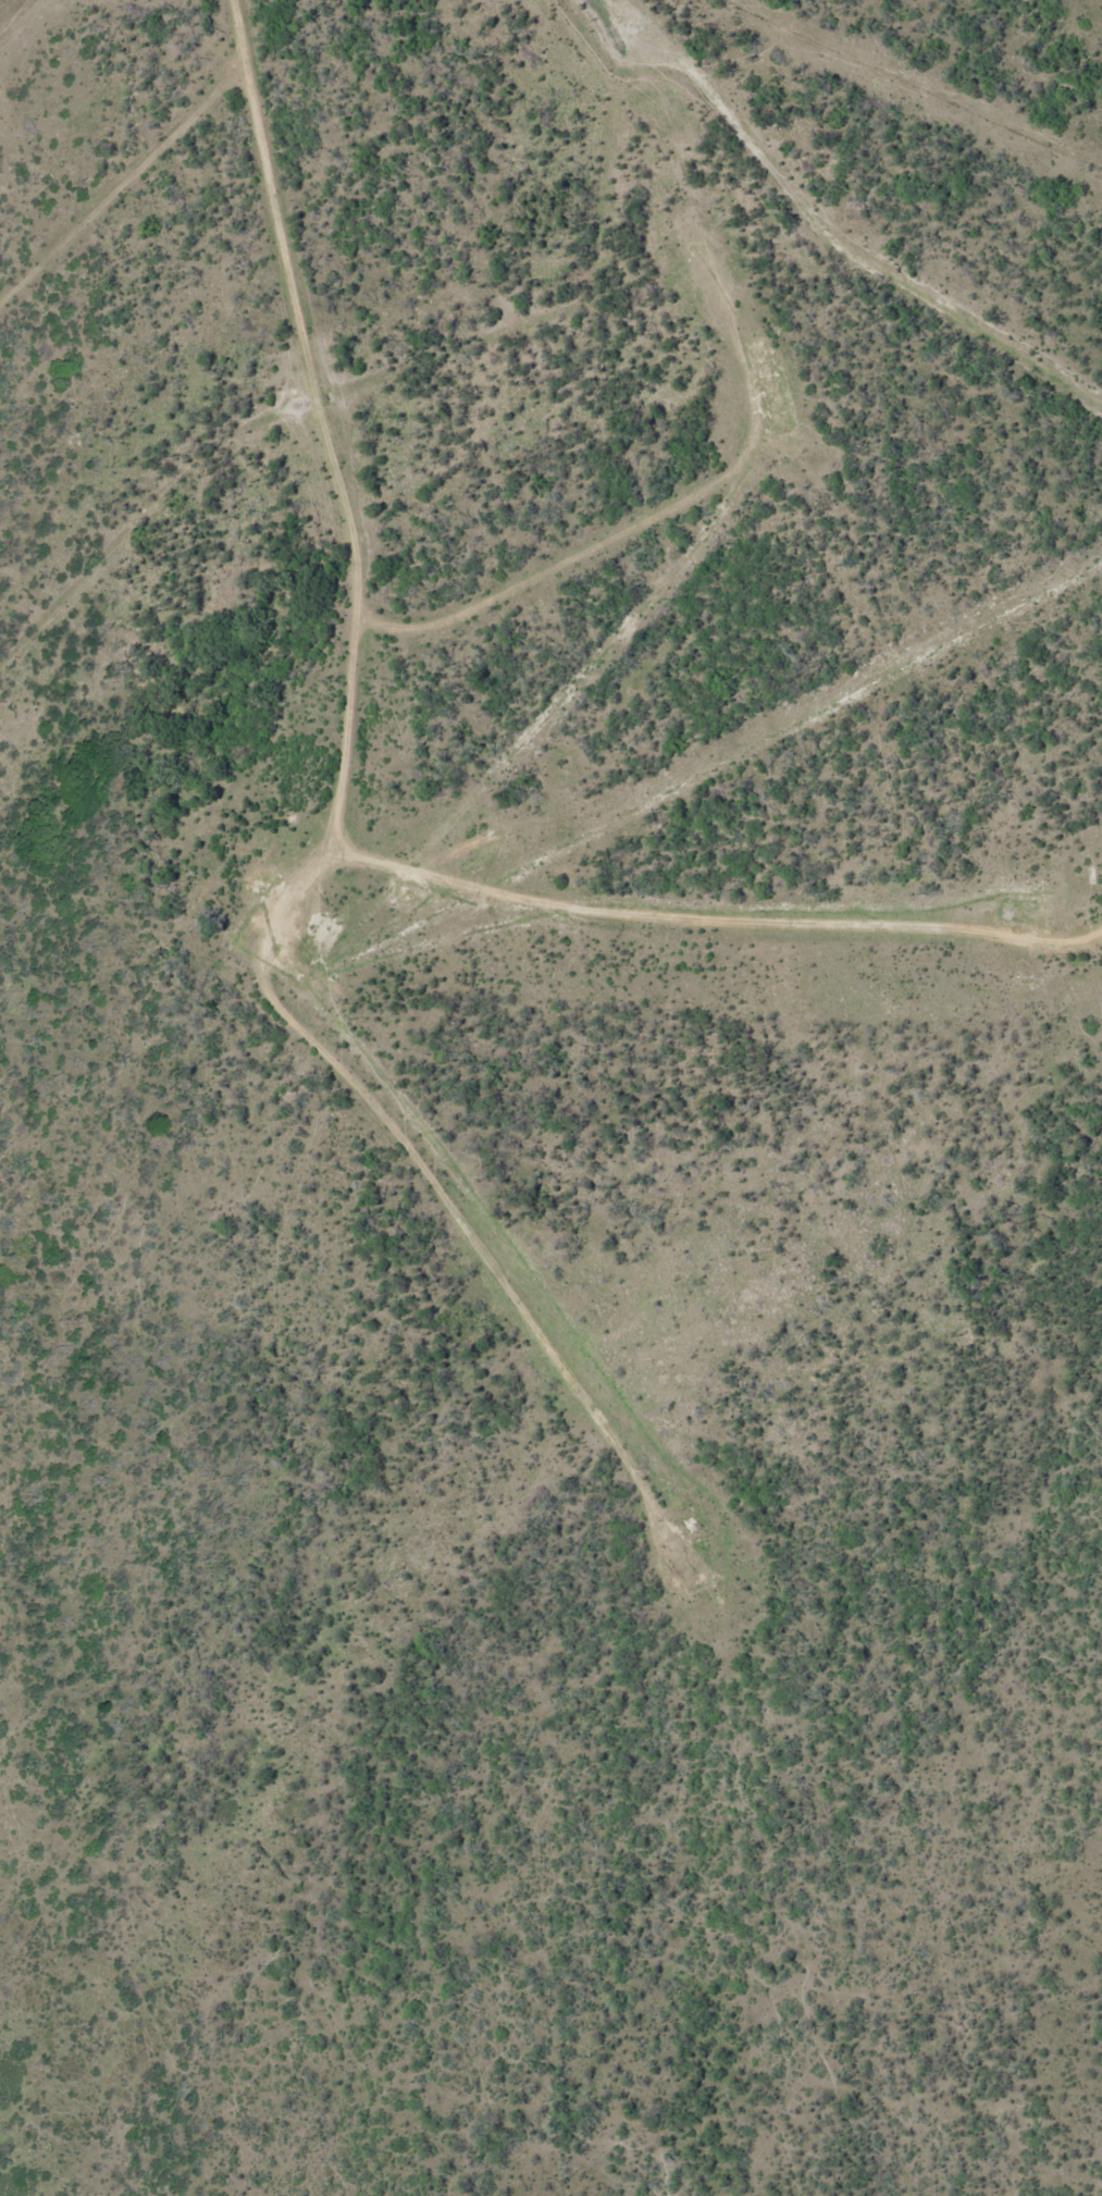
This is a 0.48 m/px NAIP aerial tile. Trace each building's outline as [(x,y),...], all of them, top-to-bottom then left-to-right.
[(255,916),(251,924),(262,927),(264,920),(255,916)] [(325,957),(327,953),(330,950),(330,947),(330,942),(327,939),(324,937),(321,936),(317,936),(313,937),(311,939),(309,941),(308,946),(308,949),(309,952),(311,954),(314,957),(318,958),(321,958),(325,957)] [(285,950),(282,954),(292,961),(295,957),(285,950)] [(691,1527),(688,1526),(685,1525),(683,1522),(682,1519),(682,1517),(683,1514),(684,1512),(688,1509),(690,1508),(693,1508),(696,1509),(698,1512),(699,1514),(701,1517),(699,1520),(698,1522),(696,1525),(694,1526),(691,1527)]
